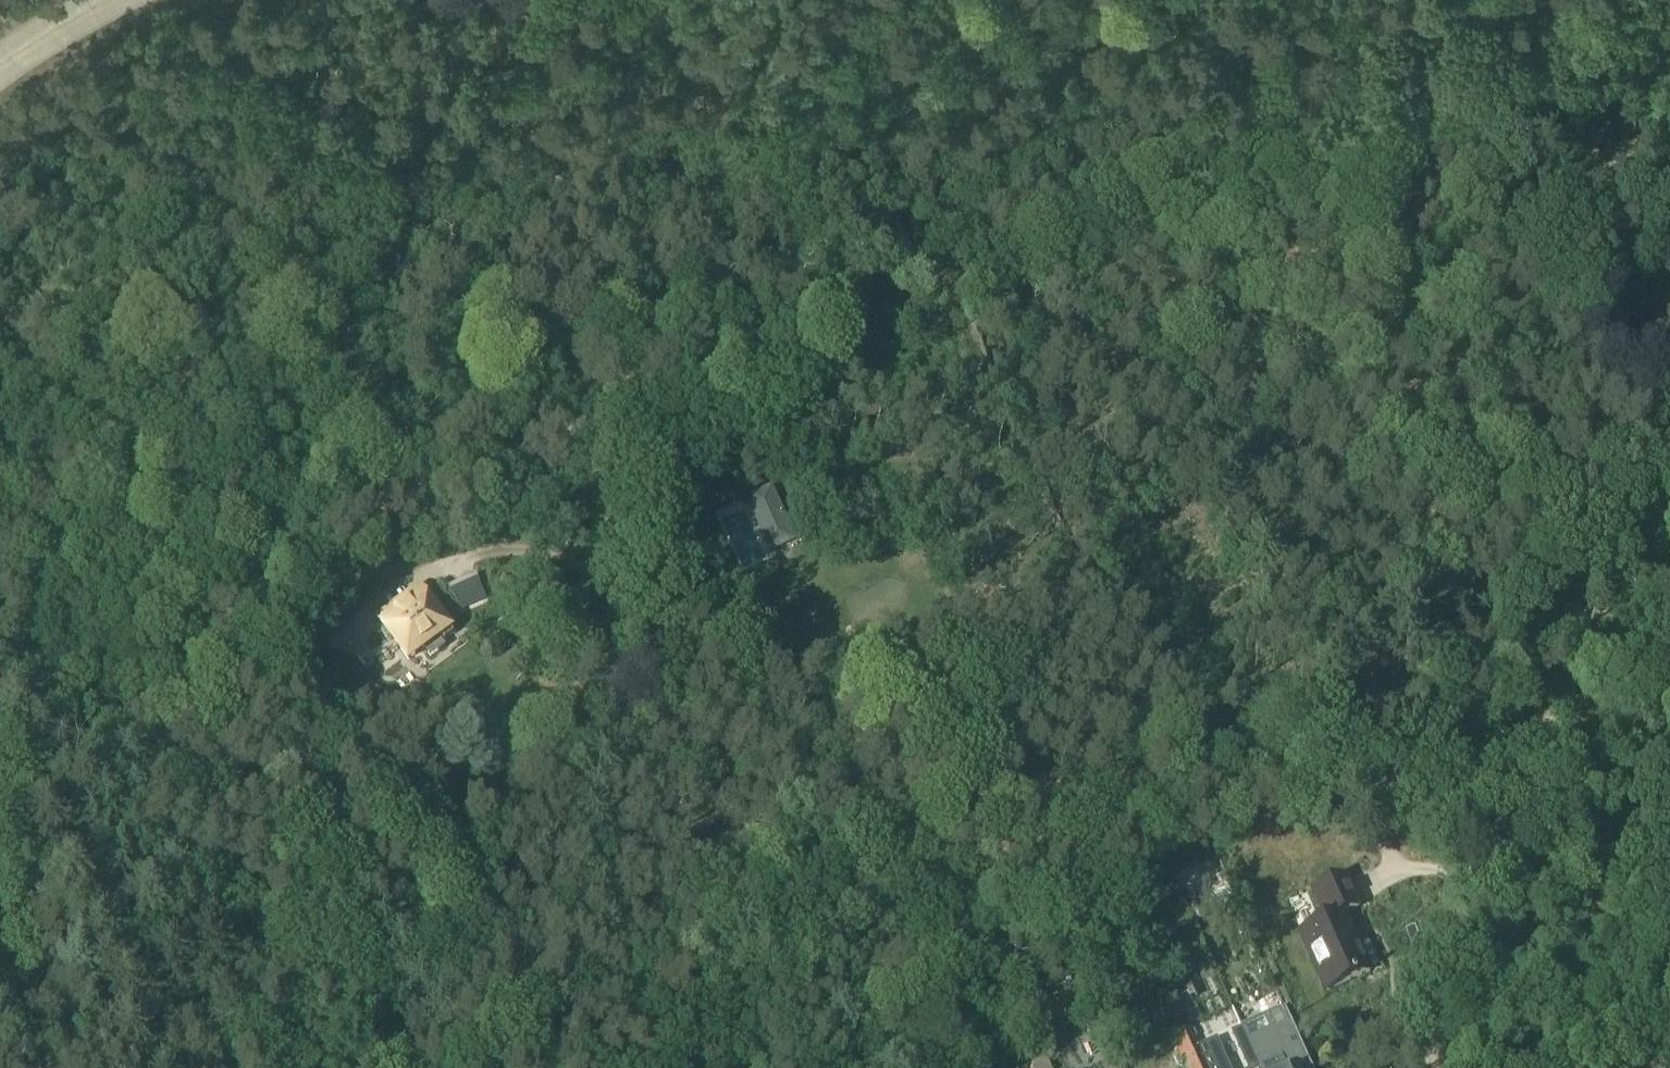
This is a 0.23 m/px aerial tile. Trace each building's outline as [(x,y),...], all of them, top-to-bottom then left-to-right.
[(772,487),(745,498),(765,544),(792,533),(772,487)] [(439,649),(438,642),(449,634),(419,592),(378,622),(408,664),(424,652),(429,656),(439,649)] [(1327,922),(1301,933),(1327,993),(1369,975),(1354,940),(1352,941),(1346,928),(1348,928),(1344,916),(1358,910),(1344,878),(1314,891),(1327,922)] [(1037,936),(1041,944),(1052,939),(1048,930),(1037,936)] [(1007,964),(1001,952),(990,957),(996,969),(1005,965),(1007,964)] [(1240,1027),(1258,1067),(1311,1067),(1285,1008),(1240,1027)] [(1176,1035),(1191,1067),(1206,1067),(1199,1053),(1200,1053),(1199,1050),(1189,1029),(1176,1035)] [(1199,1050),(1200,1053),(1199,1053),(1206,1067),(1227,1067),(1217,1045),(1216,1043),(1199,1050)]
